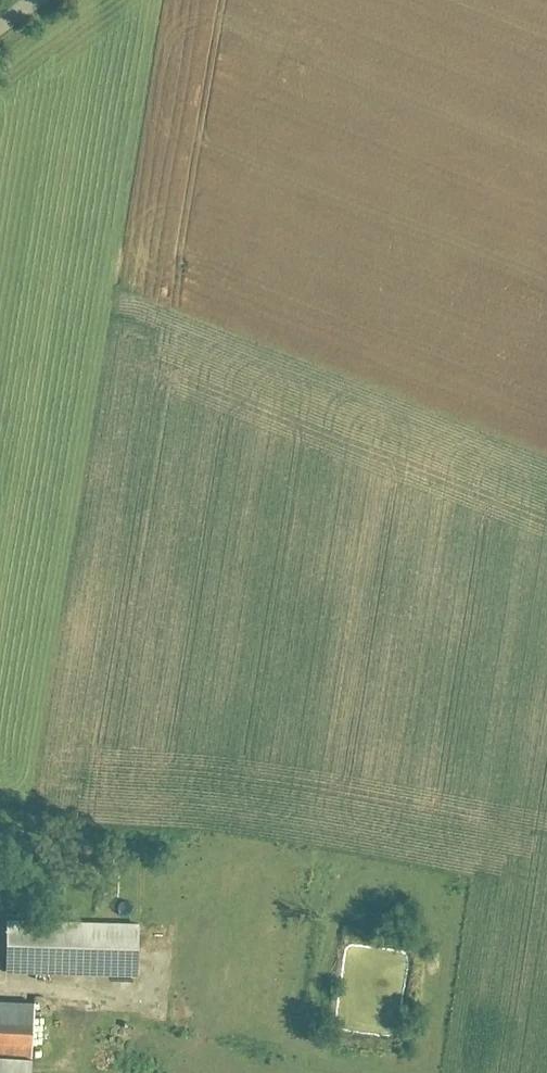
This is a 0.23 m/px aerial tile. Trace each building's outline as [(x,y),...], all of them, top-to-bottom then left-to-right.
[(11,918),(8,970),(142,976),(144,924),(11,918)] [(35,1049),(34,998),(0,999),(0,1050),(35,1049)] [(32,1061),(0,1061),(0,1072),(32,1072),(32,1061)]
